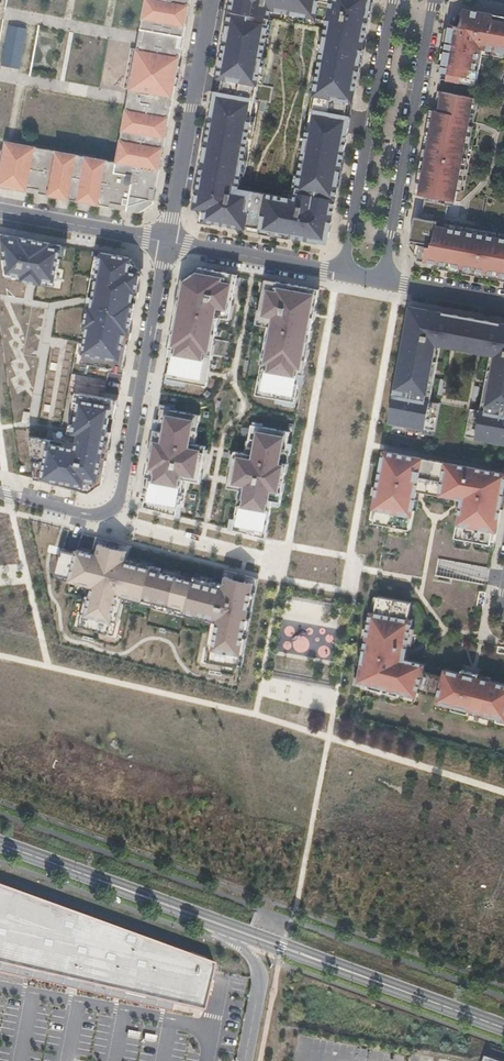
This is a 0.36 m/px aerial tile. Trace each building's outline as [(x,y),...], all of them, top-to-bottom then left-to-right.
[(118,166),(7,143),(0,179),(0,189),(142,218),(156,208),(194,0),(150,0),(118,166)] [(374,2),(370,1),(369,0),(233,0),(228,25),(226,25),(223,41),(225,41),(206,145),(204,145),(201,161),(203,162),(197,193),(195,193),(192,207),(195,208),(200,216),(199,222),(212,225),(212,222),(230,226),(229,228),(240,230),(240,228),(243,228),(243,230),(254,232),(255,230),(259,231),(259,233),(289,239),(290,237),(317,242),(329,233),(338,187),(340,188),(343,171),(340,170),(361,62),(363,62),(366,49),(363,48),(369,18),(371,19),(374,2)] [(464,8),(451,18),(440,80),(477,87),(483,56),(474,54),(475,48),(503,53),(503,16),(464,8)] [(26,29),(8,26),(1,66),(19,69),(26,29)] [(438,91),(419,195),(425,196),(421,218),(415,217),(409,247),(418,260),(503,276),(503,239),(456,230),(457,221),(446,219),(449,200),(455,201),(474,98),(438,91)] [(0,234),(0,244),(5,277),(43,284),(44,279),(56,282),(62,245),(0,234)] [(130,257),(101,252),(101,256),(86,336),(81,363),(89,364),(113,369),(123,370),(141,273),(130,257)] [(82,335),(86,336),(101,256),(96,255),(82,335)] [(164,382),(204,390),(217,324),(213,323),(214,314),(227,316),(229,306),(232,307),(238,272),(199,264),(194,268),(196,270),(187,276),(185,274),(181,277),(176,301),(180,302),(178,312),(174,312),(166,358),(169,359),(164,382)] [(312,329),(320,288),(305,285),(266,277),(259,312),(262,312),(260,322),(272,325),(271,335),(267,334),(263,352),(267,352),(265,363),(261,362),(255,394),(295,401),(300,373),(304,373),(307,355),(304,355),(305,347),(309,348),(311,336),(307,336),(309,328),(312,329)] [(389,423),(435,432),(441,404),(431,402),(426,401),(438,341),(468,347),(473,320),(462,318),(462,316),(411,306),(389,423)] [(438,341),(426,401),(431,402),(441,346),(492,356),(481,412),(486,413),(497,352),(481,349),(482,344),(476,343),(480,326),(483,326),(484,320),(462,316),(462,318),(473,320),(468,347),(438,341)] [(465,437),(503,445),(503,324),(484,320),(483,326),(480,326),(476,343),(482,344),(481,349),(497,352),(486,413),(481,412),(470,410),(465,437)] [(102,485),(118,400),(76,392),(68,433),(78,435),(76,448),(30,436),(35,479),(89,493),(102,485)] [(141,506),(174,514),(176,504),(182,505),(185,489),(181,489),(183,478),(198,481),(199,478),(204,452),(205,445),(188,441),(190,430),(196,431),(199,414),(160,407),(156,429),(152,428),(149,446),(153,447),(150,458),(147,457),(144,475),(147,476),(145,486),(141,486),(140,495),(143,496),(141,506)] [(287,463),(289,451),(285,451),(289,431),(250,424),(247,439),(253,440),(250,453),(233,450),(232,457),(227,483),(226,486),(242,489),(240,498),(237,497),(231,529),(264,538),(270,505),(268,504),(269,499),(279,501),(282,490),(278,489),(280,481),(283,482),(285,471),(282,470),(283,462),(287,463)] [(383,451),(374,498),(378,499),(374,523),(409,530),(417,492),(462,500),(454,538),(490,545),(495,520),(499,521),(503,493),(503,474),(383,451)] [(378,499),(374,498),(370,523),(374,523),(378,499)] [(494,546),(499,521),(495,520),(490,545),(494,546)] [(127,544),(98,538),(94,549),(60,542),(53,572),(86,585),(79,619),(112,626),(120,591),(212,614),(207,644),(240,652),(254,576),(225,572),(223,581),(125,556),(127,544)] [(447,576),(449,561),(438,559),(436,575),(447,576)] [(378,597),(376,604),(375,613),(370,613),(367,629),(363,628),(361,638),(365,638),(362,656),(358,655),(356,664),(361,665),(357,682),(368,685),(367,689),(399,697),(400,693),(416,697),(418,692),(423,671),(424,668),(424,665),(404,660),(412,620),(407,619),(411,603),(378,597)] [(436,703),(452,707),(451,710),(483,718),(485,714),(497,718),(495,722),(503,724),(503,685),(489,681),(477,678),(478,675),(461,671),(460,674),(444,670),(443,676),(437,696),(436,703)] [(418,692),(437,696),(443,676),(423,671),(418,692)] [(0,886),(0,965),(33,972),(122,993),(172,1005),(208,1013),(217,974),(218,964),(138,935),(53,905),(0,886)] [(171,1013),(172,1005),(122,993),(33,972),(0,965),(0,973),(171,1013)]
